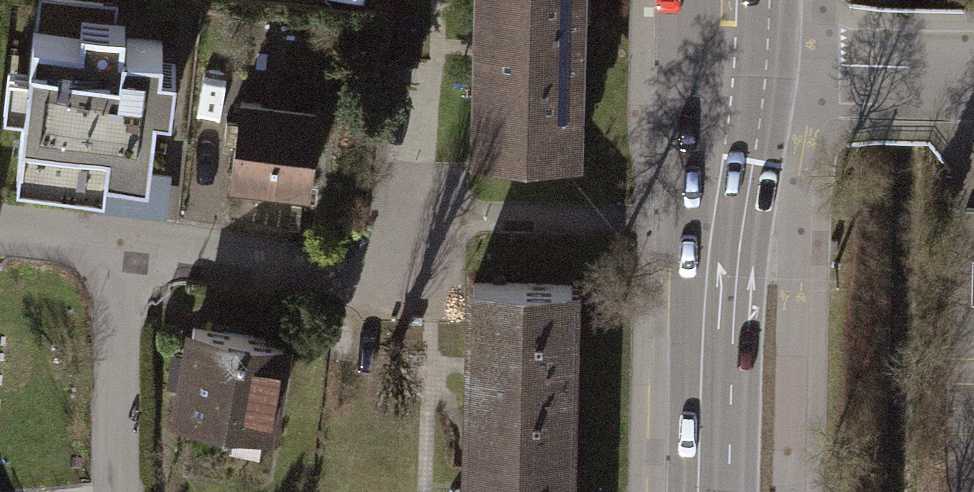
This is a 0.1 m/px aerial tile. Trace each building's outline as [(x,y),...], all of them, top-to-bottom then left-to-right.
[(476,152),(575,155),(579,0),(479,0),(476,152)] [(79,35),(32,31),(28,70),(8,68),(4,108),(23,110),(16,174),(104,183),(106,163),(149,167),(156,99),(170,100),(174,59),(160,58),(162,41),(123,37),(125,18),(81,14),(79,35)] [(320,197),(329,112),(246,104),(237,189),(320,197)] [(94,183),(91,209),(166,217),(171,174),(107,166),(105,185),(94,183)] [(474,443),(570,445),(574,283),(478,281),(476,364),(474,443)] [(286,443),(301,348),(198,332),(184,427),(286,443)] [(570,445),(474,443),(472,491),(569,491),(570,445)]
